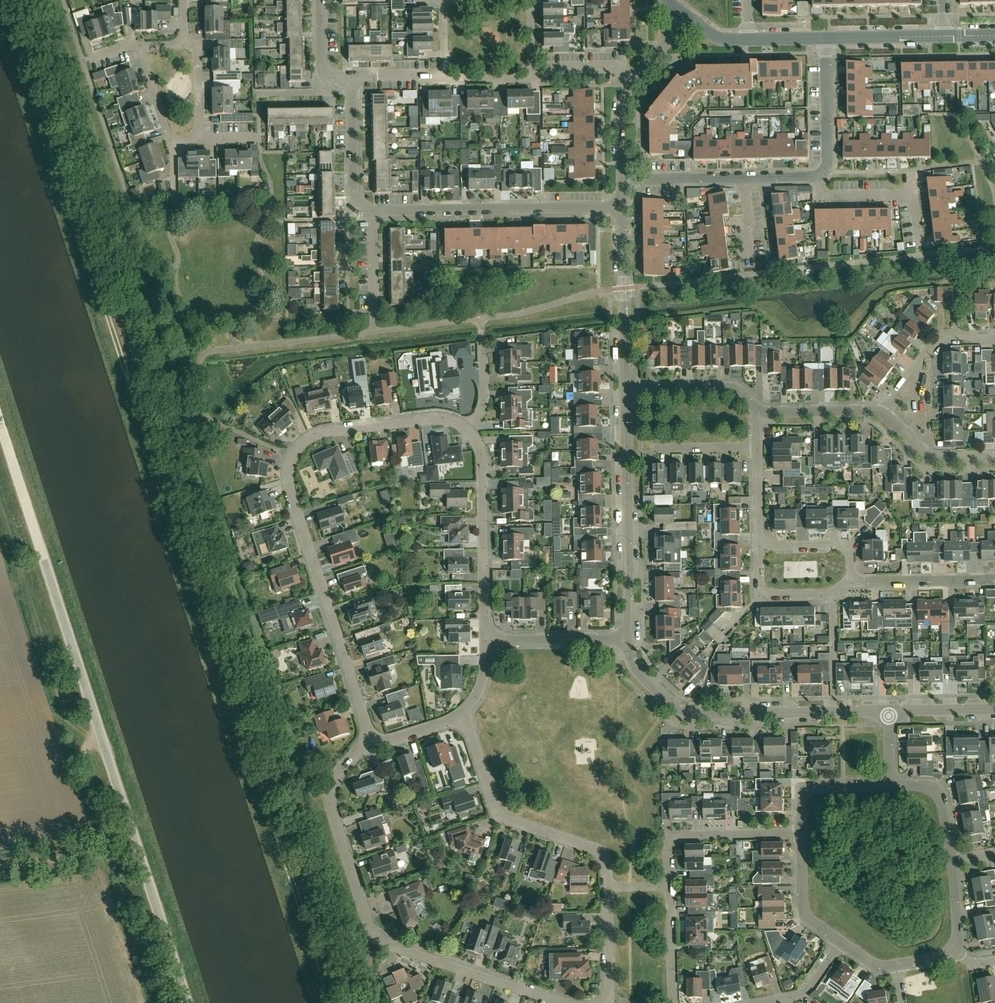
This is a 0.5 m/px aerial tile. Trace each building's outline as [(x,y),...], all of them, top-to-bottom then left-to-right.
[(629,0),(604,0),(604,3),(611,3),(611,9),(629,9),(629,0)] [(205,22),(222,21),(222,9),(228,8),(228,2),(217,2),(217,8),(205,8),(205,22)] [(798,16),(808,16),(808,2),(798,3),(798,16)] [(103,13),(95,16),(103,38),(114,34),(112,27),(116,26),(116,28),(123,26),(121,13),(115,14),(111,4),(101,8),(103,13)] [(543,17),(562,17),(562,10),(566,10),(566,5),(543,6),(543,17)] [(788,5),(763,6),(763,16),(781,16),(781,11),(788,11),(788,5)] [(156,13),(145,13),(145,31),(157,31),(156,20),(170,20),(169,6),(156,6),(156,13)] [(301,6),(277,6),(277,11),(284,11),(284,17),(301,17),(301,6)] [(121,9),(121,13),(123,26),(130,25),(130,24),(134,24),(134,31),(145,31),(145,13),(140,13),(140,8),(128,9),(128,8),(121,9)] [(431,9),(411,10),(407,10),(407,14),(411,14),(412,21),(432,21),(431,9)] [(629,20),(629,9),(611,9),(611,14),(604,15),(604,20),(629,20)] [(91,42),(103,38),(95,16),(97,21),(92,23),(90,15),(77,19),(81,31),(87,29),(91,42)] [(301,17),(284,17),(285,23),(277,23),(277,28),(301,27),(301,17)] [(562,17),(543,17),(543,29),(555,29),(556,35),(568,35),(568,34),(575,34),(574,25),(573,24),(562,24),(562,17)] [(629,31),(629,20),(604,20),(604,25),(611,25),(611,31),(629,31)] [(217,40),(229,40),(229,33),(222,33),(222,21),(205,22),(205,34),(217,34),(217,40)] [(407,39),(419,39),(419,34),(432,34),(432,21),(412,21),(412,28),(407,28),(407,39)] [(301,27),(277,28),(277,33),(285,33),(285,38),(303,38),(301,38),(301,27)] [(630,41),(629,31),(611,31),(604,31),(604,42),(606,42),(606,48),(622,48),(621,47),(619,47),(619,41),(630,41)] [(568,35),(556,35),(543,35),(544,47),(556,47),(556,53),(568,53),(568,42),(568,35)] [(359,61),(359,37),(354,37),(354,45),(348,45),(348,61),(359,61)] [(370,61),(369,45),(363,45),(363,37),(359,37),(359,61),(370,61)] [(381,61),(380,37),(375,37),(376,45),(369,45),(370,61),(381,61)] [(380,37),(381,61),(392,61),(391,45),(385,45),(385,37),(380,37)] [(303,38),(285,38),(285,39),(288,39),(288,45),(280,45),(280,50),(304,49),(303,38)] [(432,39),(419,39),(407,39),(407,57),(419,57),(419,51),(432,51),(432,39)] [(212,61),(229,61),(229,50),(237,49),(237,42),(230,42),(231,49),(212,49),(212,61)] [(304,49),(280,50),(280,54),(288,54),(288,60),(304,60),(304,49)] [(304,60),(288,60),(288,66),(280,66),(280,71),(304,71),(304,60)] [(225,81),(239,81),(240,81),(241,81),(241,72),(235,72),(235,61),(229,61),(212,61),(212,72),(220,72),(221,75),(218,75),(218,81),(225,81)] [(847,74),(872,73),(872,68),(865,68),(865,62),(847,63),(847,74)] [(650,123),(676,129),(678,126),(671,120),(677,113),(682,118),(691,108),(685,103),(691,96),(696,101),(700,97),(705,97),(705,90),(714,90),(714,97),(726,97),(726,90),(736,89),(736,97),(748,96),(748,89),(753,89),(753,77),(758,77),(758,82),(763,82),(763,89),(775,89),(775,82),(785,82),(785,89),(797,89),(797,82),(802,82),(802,64),(752,65),(752,69),(686,70),(678,79),(652,112),(647,118),(650,122),(650,123)] [(974,65),(974,89),(983,89),(983,82),(986,82),(986,64),(974,65)] [(986,82),(994,82),(994,89),(994,64),(986,64),(986,82)] [(918,90),(924,90),(924,65),(913,66),(913,83),(918,83),(918,90)] [(924,65),(924,90),(930,90),(930,83),(935,83),(935,65),(924,65)] [(935,65),(935,83),(939,83),(939,90),(946,90),(946,65),(935,65)] [(962,83),(962,85),(967,85),(967,83),(973,82),(973,89),(974,89),(974,65),(946,65),(946,90),(952,90),(952,83),(962,83)] [(119,86),(136,81),(132,70),(120,74),(118,66),(104,70),(107,78),(110,77),(113,88),(119,86)] [(913,66),(902,66),(902,91),(909,90),(909,84),(913,83),(913,66)] [(304,82),(304,71),(280,71),(280,89),(302,89),(302,82),(304,82)] [(848,84),(865,84),(865,79),(872,78),(872,73),(847,74),(848,84)] [(120,106),(125,105),(124,101),(123,97),(139,92),(136,81),(119,86),(123,97),(116,99),(119,107),(120,106)] [(240,89),(240,81),(239,81),(225,81),(225,89),(213,89),(213,102),(232,102),(232,94),(236,94),(238,91),(238,89),(240,89)] [(848,95),(873,95),(873,90),(865,90),(865,84),(848,84),(848,95)] [(567,103),(593,102),(593,90),(573,90),(573,98),(567,98),(567,103)] [(500,105),(500,116),(500,117),(508,117),(507,109),(520,109),(520,91),(507,92),(507,105),(500,105)] [(533,91),(520,91),(520,109),(526,109),(527,115),(540,115),(540,103),(533,103),(533,91)] [(481,114),(480,92),(467,92),(467,104),(460,104),(460,126),(465,126),(468,123),(468,118),(471,118),(474,115),(474,110),(480,109),(480,114),(481,114)] [(493,92),(480,92),(481,114),(486,114),(486,119),(493,118),(493,116),(500,116),(500,105),(500,104),(493,104),(493,92)] [(441,117),(440,93),(428,93),(429,105),(423,105),(423,117),(420,117),(421,124),(426,124),(426,117),(441,117)] [(441,117),(441,111),(451,111),(451,117),(458,117),(457,105),(451,105),(451,93),(440,93),(441,117)] [(848,106),(866,106),(866,100),(873,100),(873,95),(848,95),(848,106)] [(395,100),(395,96),(371,96),(371,107),(387,106),(387,100),(395,100)] [(248,122),(248,114),(239,114),(239,113),(235,110),(232,110),(232,102),(213,102),(213,115),(226,115),(226,123),(248,122)] [(593,115),(593,102),(567,103),(562,104),(563,108),(573,108),(573,115),(593,115)] [(131,124),(148,119),(144,106),(133,109),(131,103),(125,105),(120,106),(126,126),(131,124)] [(904,116),(919,115),(919,105),(904,105),(904,116)] [(395,117),(395,112),(387,112),(387,106),(371,107),(371,118),(395,117)] [(866,106),(848,106),(848,117),(874,116),(874,111),(867,111),(866,106)] [(296,131),(300,131),(300,108),(289,109),(290,125),(296,125),(296,131)] [(300,131),(306,131),(306,125),(311,125),(311,108),(300,108),(300,131)] [(318,130),(322,130),(322,108),(311,108),(311,125),(318,125),(318,130)] [(322,108),(322,130),(327,130),(327,125),(332,125),(332,108),(322,108)] [(274,131),(279,131),(279,109),(268,109),(268,126),(274,126),(274,131)] [(284,125),(290,125),(289,109),(279,109),(279,131),(284,131),(284,125)] [(594,128),(593,115),(573,115),(574,122),(568,122),(568,128),(594,128)] [(395,122),(395,117),(371,118),(371,128),(387,128),(387,122),(395,122)] [(128,145),(128,146),(142,142),(142,141),(147,140),(146,140),(145,136),(144,135),(145,134),(154,130),(152,122),(150,123),(148,119),(131,124),(133,132),(128,133),(132,144),(128,145)] [(651,142),(671,142),(671,135),(676,135),(676,129),(650,123),(651,142)] [(371,128),(371,139),(396,139),(396,134),(388,134),(387,128),(371,128)] [(594,140),(594,128),(568,128),(568,134),(574,134),(574,140),(594,140)] [(713,130),(707,130),(707,135),(707,161),(720,161),(720,141),(713,141),(713,130)] [(720,141),(720,161),(733,160),(732,135),(732,131),(726,131),(727,140),(720,141)] [(809,159),(808,133),(802,133),(803,139),(796,139),(796,159),(809,159)] [(898,159),(898,141),(893,141),(892,133),(887,134),(887,159),(898,159)] [(909,158),(909,133),(903,133),(903,141),(898,141),(898,159),(909,158)] [(920,158),(920,140),(914,141),(914,133),(909,133),(909,158),(920,158)] [(931,158),(930,133),(925,133),(925,140),(920,140),(920,158),(931,158)] [(732,135),(733,160),(746,160),(745,140),(738,140),(738,134),(732,135)] [(758,160),(758,134),(751,135),(752,140),(745,140),(746,160),(758,160)] [(771,160),(770,140),(764,140),(764,134),(758,134),(758,160),(771,160)] [(784,159),(783,134),(777,134),(777,139),(770,140),(771,160),(784,159)] [(796,159),(796,139),(789,139),(789,134),(783,134),(784,159),(796,159)] [(855,159),(855,141),(850,141),(850,134),(844,134),(844,159),(855,159)] [(866,159),(865,134),(860,134),(860,141),(855,141),(855,159),(866,159)] [(876,159),(876,141),(871,141),(871,134),(865,134),(866,159),(876,159)] [(887,159),(887,134),(882,134),(882,141),(876,141),(876,159),(887,159)] [(701,138),(694,138),(695,161),(707,161),(707,135),(701,135),(701,138)] [(396,143),(396,139),(371,139),(372,150),(388,150),(388,144),(396,143)] [(594,140),(574,140),(574,148),(568,148),(569,153),(594,153),(594,140)] [(144,148),(142,142),(128,146),(130,150),(132,149),(133,152),(139,150),(143,162),(160,156),(156,144),(144,148)] [(678,142),(671,142),(651,142),(651,155),(665,155),(674,155),(676,155),(676,149),(678,149),(678,142)] [(398,160),(396,160),(396,156),(388,156),(388,150),(372,150),(372,161),(398,161),(398,160)] [(251,163),(251,151),(239,152),(239,171),(251,171),(251,177),(258,177),(258,163),(251,163)] [(399,160),(422,160),(422,155),(413,154),(413,151),(400,151),(399,160)] [(186,168),(178,169),(178,176),(187,176),(187,170),(198,170),(198,178),(199,178),(199,152),(186,152),(186,168)] [(216,178),(216,170),(210,170),(210,152),(199,152),(199,178),(216,178)] [(226,177),(226,171),(239,171),(239,152),(225,152),(225,164),(218,165),(218,177),(226,177)] [(310,164),(334,163),(333,152),(317,153),(317,158),(310,159),(310,164)] [(594,165),(594,153),(569,153),(569,159),(574,159),(574,166),(594,165)] [(143,162),(145,169),(139,171),(143,184),(155,180),(152,173),(164,169),(160,156),(143,162)] [(390,165),(399,165),(398,161),(372,161),(374,161),(374,172),(391,172),(390,165)] [(334,163),(310,164),(310,168),(317,168),(318,175),(334,174),(334,163)] [(482,190),(481,172),(469,173),(469,165),(461,165),(461,176),(468,176),(468,190),(482,190)] [(595,178),(594,165),(574,166),(574,173),(569,173),(569,178),(595,178)] [(521,189),(521,175),(514,176),(514,169),(503,170),(503,182),(509,182),(509,190),(521,189)] [(521,175),(521,189),(533,189),(533,182),(539,182),(539,178),(541,177),(541,169),(521,169),(521,175)] [(441,177),(442,191),(453,190),(453,179),(459,179),(459,170),(448,170),(448,176),(441,177)] [(434,173),(434,171),(421,171),(422,190),(430,190),(430,191),(442,191),(441,177),(441,173),(434,173)] [(399,182),(399,177),(391,178),(391,172),(374,172),(375,183),(399,182)] [(482,190),(494,190),(494,172),(481,172),(482,190)] [(334,174),(318,175),(318,180),(312,180),(312,186),(334,185),(334,174)] [(928,189),(946,187),(946,182),(953,181),(952,175),(927,178),(928,189)] [(399,185),(399,182),(375,183),(375,194),(391,193),(391,187),(399,187),(399,185)] [(334,185),(312,186),(312,190),(318,190),(318,196),(334,196),(334,185)] [(930,200),(955,197),(954,192),(947,193),(946,187),(928,189),(930,200)] [(710,206),(728,204),(726,193),(723,194),(714,195),(702,196),(703,201),(709,200),(710,206)] [(774,207),(793,205),(792,199),(798,198),(798,193),(772,196),(774,207)] [(312,207),(335,207),(334,196),(318,196),(318,202),(312,202),(312,207)] [(931,211),(949,209),(948,203),(955,202),(955,197),(930,200),(931,211)] [(644,213),(664,213),(664,205),(669,205),(669,200),(644,200),(644,213)] [(728,204),(710,206),(710,212),(704,213),(704,218),(705,218),(729,215),(728,204)] [(793,210),(793,205),(774,207),(775,218),(800,215),(799,209),(793,210)] [(335,207),(312,207),(312,211),(318,211),(318,218),(335,218),(335,207)] [(932,222),(957,219),(957,214),(950,214),(949,209),(931,211),(932,222)] [(841,210),(828,211),(829,231),(836,231),(836,236),(841,236),(841,210)] [(841,210),(841,236),(847,236),(847,230),(854,230),(854,210),(841,210)] [(866,210),(854,210),(854,230),(861,230),(861,236),(867,235),(866,210)] [(879,210),(866,210),(867,235),(873,235),(873,230),(879,230),(879,210)] [(892,210),(879,210),(879,230),(886,230),(886,235),(892,235),(892,210)] [(816,211),(816,236),(822,236),(822,231),(829,231),(828,211),(816,211)] [(644,226),(669,225),(669,219),(664,219),(664,213),(644,213),(644,226)] [(726,226),(724,216),(729,215),(705,218),(706,224),(699,225),(700,230),(726,226)] [(801,219),(800,215),(775,218),(777,228),(795,226),(795,220),(801,219)] [(934,233),(952,231),(951,225),(958,224),(957,219),(932,222),(934,233)] [(301,234),(312,234),(335,234),(335,223),(318,223),(319,229),(312,229),(301,229),(301,234)] [(589,251),(596,251),(596,239),(588,239),(587,227),(583,227),(583,224),(576,224),(577,227),(576,227),(577,252),(582,252),(582,244),(589,244),(589,251)] [(644,238),(664,238),(664,230),(669,230),(669,225),(644,226),(644,238)] [(726,226),(700,230),(701,234),(707,233),(708,240),(727,237),(726,226)] [(796,231),(795,226),(777,228),(778,239),(803,236),(802,230),(796,231)] [(544,245),(544,227),(533,227),(533,229),(533,249),(533,253),(539,253),(539,245),(544,245)] [(544,227),(544,245),(549,245),(549,252),(555,252),(554,227),(544,227)] [(560,245),(566,245),(565,227),(554,227),(555,252),(561,252),(560,245)] [(576,227),(565,227),(566,245),(571,245),(571,252),(577,252),(576,227)] [(388,241),(413,240),(413,235),(404,235),(404,229),(388,229),(388,241)] [(515,255),(521,255),(520,229),(508,230),(508,249),(515,249),(515,255)] [(531,229),(520,229),(521,255),(526,255),(526,249),(533,249),(533,229),(531,229)] [(458,250),(457,230),(444,231),(445,256),(451,256),(451,250),(458,250)] [(471,256),(470,230),(457,230),(458,250),(464,250),(464,256),(471,256)] [(471,256),(476,256),(476,250),(483,250),(483,230),(470,230),(471,256)] [(496,255),(495,230),(483,230),(483,250),(489,250),(490,261),(495,260),(495,255),(496,255)] [(495,230),(496,255),(501,255),(501,249),(508,249),(508,230),(495,230)] [(952,231),(934,233),(935,244),(960,241),(959,235),(952,236),(952,231)] [(335,234),(312,234),(312,238),(319,238),(319,244),(335,245),(335,234)] [(803,241),(803,236),(778,239),(779,249),(798,247),(797,242),(803,241)] [(727,237),(708,240),(709,245),(702,245),(703,251),(728,248),(727,237)] [(645,251),(670,250),(670,244),(664,245),(664,238),(644,238),(645,251)] [(388,251),(404,251),(404,244),(413,244),(413,240),(388,241),(388,251)] [(335,245),(319,244),(319,251),(312,251),(312,255),(336,255),(335,245)] [(799,253),(798,247),(779,249),(781,260),(805,257),(805,252),(799,253)] [(728,248),(703,251),(703,256),(710,256),(711,261),(730,259),(728,248)] [(645,263),(665,263),(665,256),(670,256),(670,250),(645,251),(645,263)] [(389,262),(413,261),(413,257),(405,257),(404,251),(388,251),(389,262)] [(319,267),(338,266),(336,266),(336,255),(312,255),(312,260),(319,260),(319,267)] [(730,259),(711,261),(712,267),(705,267),(705,273),(731,270),(730,259)] [(413,261),(389,262),(389,273),(413,272),(405,272),(405,266),(413,266),(413,261)] [(645,276),(670,276),(670,270),(665,270),(665,263),(645,263),(645,276)] [(319,267),(321,267),(321,272),(315,272),(315,277),(338,277),(338,266),(319,267)] [(413,272),(389,273),(389,283),(414,283),(413,272)] [(338,277),(315,277),(315,282),(321,282),(322,288),(339,288),(338,277)] [(389,294),(405,294),(405,287),(414,287),(414,283),(389,283),(389,294)] [(339,288),(322,288),(322,294),(315,294),(315,299),(339,298),(339,288)] [(935,302),(943,302),(942,288),(931,289),(931,296),(935,296),(935,302)] [(989,311),(989,310),(988,295),(988,291),(979,291),(979,295),(969,295),(969,310),(976,310),(976,319),(987,319),(987,312),(989,311)] [(405,294),(389,294),(390,305),(414,305),(414,300),(406,300),(405,294)] [(339,298),(315,299),(315,303),(322,303),(322,310),(339,310),(339,298)] [(906,316),(918,326),(922,321),(927,325),(935,314),(922,305),(921,298),(915,299),(912,303),(910,305),(912,307),(906,316)] [(901,322),(894,331),(907,341),(910,336),(915,340),(923,329),(918,326),(906,316),(903,314),(900,318),(899,320),(901,322)] [(907,341),(894,331),(892,329),(887,335),(885,333),(879,342),(883,345),(882,346),(895,356),(899,351),(904,354),(912,344),(907,341)] [(693,367),(706,367),(705,343),(705,331),(698,331),(698,347),(687,347),(687,359),(693,359),(693,367)] [(590,332),(574,333),(574,346),(576,347),(578,347),(578,350),(598,349),(598,339),(592,339),(590,338),(590,332)] [(762,346),(762,366),(768,366),(768,374),(781,374),(781,367),(781,341),(776,341),(776,347),(762,348),(762,346)] [(731,367),(743,366),(743,342),(738,342),(738,346),(724,346),(724,359),(730,359),(731,367)] [(762,366),(762,346),(748,346),(748,342),(743,342),(743,366),(756,366),(756,358),(762,358),(762,366)] [(470,355),(469,343),(453,345),(454,357),(470,355)] [(718,359),(724,359),(724,346),(710,347),(710,343),(705,343),(706,367),(718,367),(718,359)] [(668,368),(668,344),(663,344),(663,347),(649,348),(649,360),(655,360),(655,368),(668,368)] [(681,360),(687,359),(687,347),(672,347),(672,344),(668,344),(668,368),(681,367),(681,360)] [(500,352),(500,364),(520,363),(520,358),(531,358),(531,345),(517,345),(517,351),(500,352)] [(944,354),(944,365),(968,364),(967,356),(965,354),(961,354),(961,347),(952,347),(953,354),(944,354)] [(575,367),(591,366),(591,361),(592,360),(598,359),(598,349),(578,350),(573,350),(573,360),(575,360),(575,367)] [(891,358),(881,350),(873,361),(870,359),(867,363),(886,377),(894,367),(887,362),(891,358)] [(432,359),(419,361),(423,394),(433,393),(434,393),(435,394),(437,396),(440,398),(444,397),(448,395),(449,391),(450,389),(449,388),(458,387),(456,371),(449,372),(446,370),(447,369),(446,358),(444,358),(440,358),(439,356),(437,355),(435,355),(433,357),(432,359)] [(994,361),(982,361),(982,376),(986,376),(987,385),(994,384),(994,355),(993,355),(994,361)] [(905,358),(902,361),(909,368),(912,365),(905,358)] [(526,375),(526,370),(526,363),(520,363),(500,364),(500,376),(517,375),(517,381),(531,381),(531,375),(526,375)] [(886,377),(867,363),(864,366),(867,369),(858,380),(868,387),(872,383),(878,387),(886,377)] [(813,382),(819,382),(819,370),(818,364),(804,364),(804,366),(800,366),(800,390),(813,390),(813,382)] [(968,364),(944,365),(944,375),(952,375),(952,381),(964,381),(964,374),(965,374),(968,372),(968,364)] [(578,383),(598,383),(598,373),(592,373),(591,372),(591,366),(575,367),(575,374),(578,374),(578,383)] [(787,391),(800,390),(800,366),(795,366),(795,370),(787,370),(787,367),(781,367),(781,374),(781,383),(787,383),(787,391)] [(825,390),(838,390),(837,366),(833,366),(833,369),(819,370),(819,382),(825,382),(825,390)] [(856,381),(856,369),(842,369),(842,366),(837,366),(838,390),(851,389),(850,381),(856,381)] [(374,383),(376,406),(391,404),(389,387),(397,386),(395,374),(382,375),(383,382),(374,383)] [(315,392),(319,411),(324,410),(324,411),(331,409),(329,401),(339,399),(337,379),(323,382),(324,385),(322,388),(322,390),(315,392)] [(348,392),(342,393),(344,404),(350,404),(350,409),(363,408),(363,403),(362,394),(369,394),(367,381),(356,382),(356,388),(348,389),(348,392)] [(945,398),(967,398),(967,396),(967,395),(967,393),(966,392),(966,390),(965,389),(964,387),(964,381),(952,381),(952,387),(945,388),(945,398)] [(598,383),(578,383),(579,393),(573,393),(573,400),(588,400),(591,400),(591,395),(593,393),(599,393),(598,383)] [(319,411),(315,392),(303,394),(302,388),(295,389),(298,402),(305,400),(308,414),(314,413),(314,412),(319,411)] [(501,398),(501,410),(527,409),(527,403),(528,403),(532,399),(532,390),(517,390),(518,397),(501,398)] [(965,414),(965,408),(965,406),(966,405),(967,404),(967,402),(967,401),(967,399),(967,398),(945,398),(945,408),(953,408),(953,415),(965,414)] [(274,414),(287,428),(296,420),(292,416),(296,412),(292,405),(287,399),(281,404),(283,406),(274,414)] [(576,417),(596,417),(596,407),(590,407),(588,406),(588,400),(573,400),(574,413),(575,415),(576,415),(576,417)] [(532,409),(527,409),(501,410),(501,422),(509,422),(509,428),(532,427),(532,409)] [(987,412),(987,433),(994,433),(994,439),(994,412),(987,412)] [(287,428),(274,414),(265,422),(264,420),(258,425),(269,436),(274,432),(278,436),(287,428)] [(945,421),(945,431),(968,431),(963,431),(963,421),(965,421),(965,414),(953,415),(953,421),(945,421)] [(596,417),(576,417),(576,420),(575,420),(574,421),(574,434),(589,434),(589,428),(590,427),(596,427),(596,417)] [(968,431),(945,431),(945,442),(953,442),(953,448),(966,448),(966,441),(967,437),(967,436),(968,434),(968,432),(968,431)] [(589,434),(574,434),(574,447),(576,448),(577,448),(577,451),(597,451),(596,441),(590,441),(589,439),(589,434)] [(834,460),(834,434),(826,434),(824,435),(824,436),(824,437),(822,437),(822,450),(815,450),(815,465),(828,464),(827,460),(834,460)] [(842,434),(834,434),(834,460),(841,460),(841,464),(853,464),(853,454),(853,450),(845,450),(845,437),(844,437),(844,436),(843,435),(842,434)] [(436,464),(462,461),(460,448),(447,449),(446,436),(433,438),(436,464)] [(501,444),(502,456),(528,455),(527,448),(529,448),(532,445),(532,436),(518,436),(518,443),(501,444)] [(853,437),(853,450),(853,454),(853,464),(853,470),(854,470),(854,462),(860,462),(860,464),(873,463),(872,449),(865,450),(865,436),(853,437)] [(410,438),(398,439),(400,458),(407,457),(408,468),(424,466),(422,450),(412,451),(410,438)] [(775,456),(775,458),(792,458),(792,451),(801,451),(801,438),(784,438),(784,445),(774,445),(775,447),(773,447),(773,456),(775,456)] [(376,442),(369,443),(372,464),(383,463),(383,459),(389,459),(387,443),(376,445),(376,442)] [(337,447),(313,457),(319,471),(329,467),(335,481),(357,472),(349,452),(341,455),(337,447)] [(873,463),(873,466),(880,466),(880,474),(892,473),(892,461),(884,461),(884,448),(872,449),(873,463)] [(260,463),(261,451),(244,449),(242,462),(248,462),(246,475),(266,478),(268,465),(260,463)] [(597,451),(577,451),(577,454),(576,454),(574,455),(575,468),(592,468),(589,468),(589,462),(591,461),(597,461),(597,451)] [(528,467),(528,462),(528,455),(502,456),(502,468),(519,467),(519,474),(533,474),(533,467),(528,467)] [(787,471),(787,488),(788,488),(806,488),(805,477),(800,477),(800,464),(792,464),(792,458),(775,458),(775,460),(773,460),(773,468),(775,468),(775,471),(787,471)] [(892,461),(892,473),(892,484),(893,493),(904,493),(904,502),(912,502),(912,484),(912,480),(904,481),(904,467),(892,468),(892,461)] [(672,466),(672,479),(672,485),(679,485),(679,490),(681,492),(691,491),(691,484),(691,479),(684,479),(684,465),(682,465),(682,463),(674,464),(674,466),(672,466)] [(691,465),(691,479),(691,484),(698,484),(698,488),(700,489),(703,489),(703,491),(710,491),(710,484),(710,479),(703,479),(703,465),(701,465),(701,463),(693,463),(693,465),(691,465)] [(665,496),(672,496),(672,485),(672,479),(665,479),(665,466),(663,466),(663,464),(655,464),(655,466),(653,466),(653,491),(665,491),(665,496)] [(729,484),(741,484),(741,464),(729,465),(729,478),(729,484)] [(710,465),(710,479),(710,484),(722,484),(722,491),(729,491),(729,484),(729,478),(722,478),(722,465),(710,465)] [(437,467),(427,468),(429,481),(438,480),(437,467)] [(580,482),(580,485),(600,484),(600,474),(594,474),(593,473),(592,468),(575,468),(571,468),(571,475),(578,475),(578,481),(579,482),(580,482)] [(912,509),(919,509),(932,508),(932,496),(924,497),(924,483),(922,483),(922,481),(920,480),(914,480),(913,481),(913,483),(912,484),(912,502),(912,509)] [(970,508),(970,510),(978,510),(978,508),(989,507),(989,500),(989,482),(977,482),(977,496),(970,496),(970,508)] [(502,490),(502,502),(528,501),(528,489),(533,489),(533,483),(519,483),(519,489),(502,490)] [(951,508),(951,500),(950,483),(939,483),(939,485),(939,496),(932,496),(932,508),(951,508)] [(957,508),(970,508),(970,496),(962,496),(962,483),(950,483),(951,500),(951,508),(957,508)] [(600,484),(580,485),(580,487),(579,487),(578,489),(578,502),(593,501),(593,496),(594,495),(600,494),(600,484)] [(467,504),(467,497),(466,492),(449,492),(449,485),(429,486),(430,498),(444,498),(447,500),(447,508),(465,508),(465,511),(465,505),(467,504)] [(253,517),(271,511),(276,509),(272,499),(268,500),(265,493),(247,499),(253,517)] [(354,500),(352,494),(337,499),(338,505),(354,500)] [(528,508),(528,501),(502,502),(503,514),(510,514),(510,521),(534,521),(533,511),(530,508),(528,508)] [(593,501),(578,502),(578,514),(580,516),(581,516),(581,518),(601,518),(601,508),(594,508),(593,507),(593,501)] [(849,530),(849,503),(849,507),(833,507),(833,509),(833,514),(839,514),(839,530),(841,530),(841,531),(842,533),(847,533),(848,531),(848,530),(849,530)] [(857,503),(849,503),(849,530),(860,529),(859,517),(865,517),(865,522),(870,526),(871,525),(875,520),(882,513),(874,506),(866,511),(859,511),(857,511),(857,503)] [(715,523),(740,523),(740,510),(727,510),(727,505),(714,505),(714,515),(715,523)] [(776,531),(786,531),(786,512),(786,505),(781,505),(781,506),(779,509),(779,512),(776,512),(776,531)] [(796,512),(786,512),(786,531),(797,531),(796,515),(802,515),(802,505),(801,505),(801,510),(796,510),(796,512)] [(802,505),(802,515),(807,515),(807,530),(818,530),(817,506),(807,507),(807,505),(802,505)] [(817,506),(818,530),(819,530),(819,531),(820,533),(825,533),(826,531),(826,530),(828,530),(828,529),(833,529),(833,514),(833,509),(833,507),(817,507),(817,506)] [(339,507),(317,514),(322,530),(344,523),(339,507)] [(681,531),(697,531),(697,523),(674,523),(674,510),(656,510),(656,524),(667,524),(668,531),(681,531)] [(467,526),(464,526),(464,518),(442,518),(442,534),(449,534),(449,544),(467,544),(467,526)] [(581,535),(594,535),(594,530),(595,528),(601,528),(601,518),(581,518),(581,519),(573,519),(574,535),(581,535)] [(871,525),(876,529),(880,525),(875,520),(871,525)] [(715,541),(727,541),(727,535),(740,535),(740,523),(715,523),(715,531),(715,541)] [(262,539),(257,541),(262,556),(270,554),(273,553),(288,548),(284,533),(279,535),(276,527),(273,528),(265,531),(264,530),(260,531),(262,539)] [(503,536),(503,548),(523,547),(523,541),(529,540),(529,536),(534,535),(534,528),(520,528),(520,535),(503,536)] [(328,548),(331,556),(334,566),(355,559),(350,545),(356,543),(355,540),(358,538),(355,529),(342,533),(345,543),(328,548)] [(681,531),(668,531),(668,538),(656,538),(656,551),(675,551),(681,551),(681,543),(681,531)] [(864,542),(864,552),(888,552),(888,542),(886,542),(886,531),(876,531),(876,542),(864,542)] [(939,541),(939,554),(945,554),(945,561),(958,561),(957,532),(951,532),(951,543),(945,543),(945,541),(939,541)] [(957,532),(958,561),(971,561),(970,543),(964,543),(964,532),(957,532)] [(994,560),(994,532),(988,532),(988,542),(982,543),(982,560),(994,560)] [(921,562),(920,533),(914,533),(914,544),(908,544),(908,540),(902,540),(902,546),(908,546),(908,562),(921,562)] [(939,554),(939,541),(939,540),(933,540),(933,543),(927,543),(927,533),(920,533),(921,562),(934,561),(934,554),(939,554)] [(581,552),(601,552),(601,542),(595,542),(594,541),(594,535),(581,535),(574,535),(574,552),(581,552)] [(722,552),(722,559),(740,559),(740,554),(741,552),(741,549),(740,547),(740,546),(727,546),(727,541),(715,541),(715,550),(717,552),(722,552)] [(523,547),(503,548),(503,561),(511,561),(514,565),(514,570),(511,570),(511,571),(521,570),(521,568),(535,568),(535,565),(534,562),(533,560),(532,558),(530,556),(528,555),(526,554),(523,554),(523,547)] [(464,550),(444,550),(444,568),(448,572),(448,574),(468,573),(468,560),(464,560),(464,550)] [(668,571),(681,571),(681,559),(675,559),(675,551),(656,551),(656,554),(653,554),(653,564),(656,564),(668,564),(668,571)] [(581,552),(582,569),(594,569),(594,563),(595,562),(605,562),(604,555),(601,555),(601,552),(581,552)] [(888,552),(864,552),(864,562),(886,562),(888,558),(888,552)] [(728,572),(741,571),(741,570),(742,569),(742,565),(740,564),(740,559),(722,559),(715,559),(715,577),(728,577),(728,572)] [(269,570),(276,593),(291,588),(290,586),(300,583),(295,569),(291,570),(289,563),(269,570)] [(364,566),(337,575),(339,583),(342,582),(346,593),(363,587),(361,579),(363,575),(367,574),(364,566)] [(584,578),(597,578),(597,570),(584,570),(584,578)] [(657,579),(657,590),(674,590),(674,579),(680,579),(680,573),(669,573),(669,579),(657,579)] [(728,577),(715,577),(716,588),(723,588),(723,595),(741,595),(741,583),(728,583),(728,577)] [(469,609),(468,593),(460,593),(459,591),(458,585),(445,586),(445,601),(447,602),(448,602),(449,609),(469,609)] [(669,608),(670,608),(681,608),(681,596),(675,596),(674,590),(657,590),(657,602),(669,602),(669,608)] [(554,599),(555,620),(555,619),(567,619),(567,610),(576,610),(576,593),(562,593),(562,599),(554,599)] [(602,619),(602,601),(605,601),(605,593),(582,593),(582,610),(590,610),(590,618),(602,618),(602,619)] [(524,619),(524,599),(517,599),(517,594),(504,594),(504,611),(512,611),(512,620),(524,619)] [(524,599),(524,619),(536,619),(536,611),(544,611),(544,594),(531,594),(531,599),(524,599)] [(741,608),(741,595),(723,595),(717,595),(717,608),(721,608),(721,612),(725,612),(727,612),(727,608),(741,608)] [(320,596),(310,599),(314,609),(323,605),(320,596)] [(353,602),(355,609),(347,612),(352,625),(372,619),(369,611),(375,609),(371,596),(353,602)] [(967,600),(967,620),(967,625),(986,625),(985,602),(979,602),(979,600),(977,600),(976,596),(968,597),(968,600),(967,600)] [(931,621),(930,601),(925,602),(924,600),(918,600),(918,618),(912,618),(913,623),(913,634),(919,634),(919,624),(923,624),(923,622),(931,621)] [(943,634),(949,634),(949,603),(943,603),(943,600),(937,600),(935,601),(930,601),(931,621),(931,626),(940,626),(940,624),(943,624),(943,634)] [(967,620),(967,600),(955,600),(955,611),(949,611),(949,624),(955,624),(955,620),(967,620)] [(294,625),(295,630),(313,624),(308,610),(303,611),(300,610),(297,601),(258,613),(262,625),(278,619),(279,618),(281,619),(288,617),(290,625),(292,626),(294,625)] [(862,621),(861,601),(850,602),(850,617),(844,617),(844,629),(855,629),(855,621),(862,621)] [(879,628),(878,616),(873,616),(872,601),(861,601),(862,621),(868,621),(868,631),(879,630),(879,628)] [(896,628),(896,621),(895,601),(884,601),(884,616),(878,616),(879,628),(896,628)] [(895,601),(896,621),(906,621),(906,623),(913,623),(912,618),(912,616),(906,616),(906,601),(895,601)] [(721,608),(710,619),(715,623),(725,612),(721,612),(721,608)] [(804,626),(804,608),(794,609),(794,627),(804,626)] [(804,608),(804,626),(822,626),(821,615),(815,615),(815,608),(804,608)] [(773,627),(772,609),(761,609),(761,616),(755,616),(756,627),(765,627),(765,630),(766,630),(771,630),(771,629),(771,627),(773,627)] [(783,627),(783,609),(772,609),(773,627),(783,627)] [(794,627),(794,609),(783,609),(783,627),(794,627)] [(658,629),(675,629),(681,629),(681,611),(671,612),(671,610),(659,610),(659,618),(657,618),(657,619),(656,619),(654,620),(655,625),(656,627),(658,627),(658,629)] [(463,619),(459,619),(445,620),(446,634),(447,636),(449,636),(449,642),(469,642),(469,626),(463,626),(463,619)] [(706,632),(714,624),(715,623),(710,619),(702,628),(706,632)] [(389,623),(364,631),(366,638),(357,641),(359,648),(361,647),(364,655),(383,649),(381,643),(383,642),(384,641),(381,634),(390,631),(391,629),(389,623)] [(706,632),(710,637),(718,628),(714,624),(706,632)] [(710,637),(715,641),(722,633),(718,628),(710,637)] [(675,635),(675,629),(658,629),(658,641),(670,641),(670,653),(681,645),(681,635),(675,635)] [(715,641),(719,645),(727,637),(722,633),(715,641)] [(322,651),(320,651),(316,652),(314,647),(315,647),(313,640),(300,644),(304,658),(303,658),(302,660),(304,667),(307,666),(308,670),(326,665),(322,651)] [(681,658),(674,665),(673,667),(681,675),(693,662),(689,658),(693,653),(686,647),(677,653),(681,658)] [(863,683),(862,654),(862,653),(857,654),(857,664),(851,664),(852,684),(863,683)] [(862,654),(863,683),(874,683),(873,665),(878,665),(877,656),(869,656),(869,654),(862,654)] [(896,683),(896,663),(896,654),(891,654),(892,663),(885,663),(885,683),(896,683)] [(393,655),(371,662),(374,670),(367,673),(371,686),(377,684),(379,692),(391,688),(388,680),(392,679),(387,666),(396,663),(393,655)] [(978,657),(974,657),(974,663),(968,663),(968,657),(968,682),(979,682),(979,667),(984,667),(984,655),(978,655),(978,657)] [(448,656),(435,656),(436,675),(442,675),(442,680),(443,681),(446,681),(446,689),(461,689),(461,667),(446,667),(446,663),(449,663),(448,656)] [(958,682),(968,682),(968,657),(958,657),(952,657),(952,670),(958,669),(958,682)] [(896,663),(896,683),(908,683),(907,663),(913,663),(913,658),(903,658),(903,663),(896,663)] [(943,665),(950,665),(950,658),(932,658),(932,662),(932,682),(943,682),(943,665)] [(920,683),(932,682),(932,662),(921,663),(920,659),(913,659),(913,666),(920,666),(920,683)] [(811,661),(811,667),(811,684),(823,684),(822,672),(830,671),(830,660),(811,661)] [(771,685),(771,667),(765,667),(765,661),(752,662),(753,673),(759,673),(759,685),(771,685)] [(776,667),(771,667),(771,685),(772,685),(772,686),(773,687),(779,687),(779,686),(779,685),(782,685),(782,673),(789,672),(788,661),(776,661),(776,667)] [(799,672),(799,682),(799,684),(811,684),(811,667),(811,661),(804,661),(793,661),(793,672),(799,672)] [(693,662),(681,675),(689,683),(698,674),(704,680),(708,669),(705,665),(701,669),(693,662)] [(731,686),(731,668),(725,668),(725,662),(714,662),(714,674),(720,674),(720,686),(731,686)] [(731,662),(731,668),(731,686),(743,685),(743,673),(749,673),(748,662),(731,662)] [(844,664),(836,664),(837,682),(845,682),(844,664)] [(326,681),(324,674),(304,680),(308,692),(314,690),(317,699),(335,693),(331,679),(326,681)] [(405,689),(388,695),(391,704),(390,706),(379,709),(383,723),(404,716),(403,713),(406,706),(404,698),(407,696),(405,689)] [(332,711),(315,717),(320,733),(327,731),(330,739),(348,733),(344,720),(336,722),(332,711)] [(985,754),(985,763),(991,763),(991,755),(994,755),(994,735),(990,735),(990,754),(985,754)] [(909,754),(927,754),(927,746),(933,746),(933,736),(920,736),(920,742),(908,743),(909,754)] [(955,756),(967,756),(967,736),(955,736),(955,756)] [(985,763),(985,754),(979,754),(979,736),(967,736),(967,756),(979,756),(979,763),(985,763)] [(812,756),(833,756),(831,756),(830,743),(823,743),(823,738),(824,738),(824,737),(808,737),(808,746),(810,748),(812,748),(812,756)] [(733,747),(728,747),(728,760),(734,759),(734,757),(744,757),(743,739),(733,740),(733,747)] [(754,739),(743,739),(744,757),(744,763),(760,763),(760,753),(754,753),(754,739)] [(760,763),(776,762),(775,739),(765,739),(765,753),(760,753),(760,763)] [(786,739),(775,739),(776,762),(786,762),(786,764),(792,764),(792,758),(786,758),(786,739)] [(690,740),(679,741),(680,765),(696,764),(696,746),(690,746),(690,740)] [(701,746),(696,746),(696,764),(712,764),(711,740),(701,740),(701,746)] [(728,763),(728,760),(728,747),(722,747),(722,740),(711,740),(712,764),(728,763)] [(679,765),(680,765),(679,741),(669,741),(669,749),(664,749),(664,761),(669,761),(669,765),(679,764),(679,765)] [(448,745),(443,746),(443,744),(427,749),(434,768),(446,764),(448,769),(450,768),(452,774),(450,774),(453,782),(465,778),(455,746),(449,748),(448,745)] [(920,766),(920,771),(921,776),(927,776),(929,776),(931,777),(933,777),(933,761),(928,761),(927,754),(909,754),(909,766),(920,766)] [(398,759),(404,777),(406,782),(413,780),(414,784),(419,782),(422,791),(429,789),(421,763),(414,766),(411,755),(398,759)] [(833,756),(812,756),(812,757),(814,757),(814,765),(808,765),(808,769),(833,769),(833,756)] [(353,785),(357,798),(377,791),(375,786),(384,783),(380,769),(363,775),(365,780),(364,782),(353,785)] [(957,784),(959,795),(983,790),(981,775),(971,776),(972,781),(957,784)] [(762,790),(762,799),(782,798),(782,785),(771,785),(771,779),(756,779),(756,790),(762,790)] [(463,780),(451,784),(453,789),(465,785),(463,780)] [(983,790),(959,795),(961,805),(978,802),(979,807),(989,805),(988,796),(978,797),(977,792),(983,791),(983,790)] [(471,796),(467,797),(465,791),(441,798),(445,811),(455,808),(457,814),(458,814),(459,817),(467,814),(466,811),(475,808),(471,796)] [(721,800),(715,800),(715,820),(726,820),(726,806),(731,806),(731,799),(731,794),(721,795),(721,800)] [(682,821),(681,801),(670,801),(670,797),(664,797),(665,809),(670,809),(671,821),(682,821)] [(698,808),(698,797),(692,797),(692,800),(681,801),(682,821),(693,820),(692,808),(698,808)] [(715,820),(715,800),(704,800),(704,797),(698,797),(698,808),(704,808),(704,820),(715,820)] [(782,798),(762,799),(762,807),(756,807),(757,812),(783,812),(782,798)] [(965,826),(988,822),(986,811),(990,810),(989,805),(979,807),(980,812),(963,815),(965,826)] [(382,815),(369,820),(373,831),(372,833),(361,837),(366,850),(385,843),(383,838),(387,837),(382,823),(384,822),(382,815)] [(753,819),(745,820),(746,830),(753,829),(753,819)] [(988,822),(965,826),(967,837),(981,834),(982,839),(987,838),(986,833),(984,833),(982,823),(988,822)] [(460,852),(469,855),(467,862),(468,864),(474,866),(476,865),(478,858),(479,858),(483,847),(482,846),(484,841),(470,836),(468,827),(448,833),(450,842),(456,840),(460,852)] [(515,873),(519,859),(521,854),(516,852),(518,844),(505,840),(499,859),(507,861),(504,869),(515,873)] [(753,864),(770,864),(769,857),(783,857),(783,844),(763,844),(763,852),(753,852),(753,864)] [(686,846),(686,858),(704,858),(704,850),(711,850),(711,845),(686,846)] [(373,864),(370,864),(374,877),(381,875),(381,876),(388,874),(387,873),(397,870),(398,867),(392,851),(371,858),(373,864)] [(557,863),(550,861),(552,855),(540,851),(534,870),(540,872),(538,878),(551,882),(557,863)] [(700,871),(700,876),(714,876),(714,870),(712,870),(712,866),(704,866),(704,858),(686,858),(686,871),(700,871)] [(587,893),(587,885),(587,883),(589,883),(589,877),(587,877),(586,869),(578,869),(578,866),(573,866),(573,864),(563,861),(556,880),(562,882),(564,876),(570,878),(571,893),(587,893)] [(753,884),(770,884),(770,877),(784,877),(783,864),(770,864),(753,864),(763,864),(763,872),(759,872),(753,879),(753,884)] [(984,872),(985,878),(973,880),(973,885),(972,886),(973,890),(975,891),(975,892),(992,889),(991,883),(992,881),(994,881),(994,871),(994,870),(984,872)] [(687,895),(707,894),(707,887),(714,887),(714,876),(700,876),(700,882),(687,882),(687,883),(686,885),(686,888),(687,889),(687,895)] [(420,883),(389,893),(393,905),(397,904),(404,926),(405,928),(418,924),(417,922),(410,900),(424,895),(420,883)] [(764,902),(764,908),(784,908),(784,896),(775,896),(775,894),(773,894),(772,888),(759,888),(759,902),(764,902)] [(465,889),(460,892),(464,900),(469,897),(465,889)] [(975,892),(974,894),(974,898),(976,899),(977,903),(989,901),(990,907),(994,907),(994,896),(993,895),(992,889),(975,892)] [(701,907),(701,912),(718,912),(718,907),(713,901),(707,901),(707,894),(687,895),(687,900),(686,901),(686,905),(687,906),(687,907),(701,907)] [(784,908),(764,908),(764,915),(760,915),(760,928),(773,928),(773,922),(776,922),(776,920),(784,920),(784,908)] [(986,910),(987,916),(975,918),(977,930),(994,927),(994,922),(994,921),(994,909),(986,910)] [(688,932),(707,932),(715,932),(714,918),(716,918),(716,912),(718,912),(701,912),(698,913),(698,919),(687,919),(688,932)] [(589,922),(581,922),(580,916),(563,916),(563,929),(571,929),(572,936),(589,935),(589,922)] [(483,945),(493,948),(499,929),(487,925),(485,933),(474,929),(472,934),(467,932),(461,942),(469,945),(466,953),(474,956),(475,953),(480,955),(483,945)] [(977,930),(979,941),(991,939),(993,946),(994,946),(994,930),(994,927),(977,930)] [(707,932),(688,932),(688,946),(699,945),(699,947),(692,948),(692,952),(712,951),(711,939),(708,939),(707,932)] [(495,951),(502,954),(500,961),(504,963),(504,964),(504,965),(508,967),(509,966),(510,965),(514,966),(516,960),(517,960),(519,960),(521,954),(520,953),(519,953),(521,946),(513,944),(515,939),(501,934),(495,951)] [(808,944),(806,944),(807,943),(807,942),(807,941),(807,940),(806,939),(805,938),(804,938),(803,938),(802,938),(801,938),(801,939),(800,939),(796,937),(792,944),(789,944),(780,938),(774,947),(780,951),(777,954),(788,961),(791,956),(797,960),(798,958),(801,960),(806,953),(803,952),(808,944)] [(579,955),(550,955),(550,979),(572,979),(572,977),(590,977),(590,970),(588,970),(588,962),(579,962),(579,955)] [(752,968),(758,988),(770,984),(766,971),(773,969),(769,956),(758,960),(760,966),(752,968)] [(827,985),(843,996),(849,1000),(857,988),(850,984),(849,980),(854,973),(843,965),(833,980),(831,978),(827,985)] [(716,979),(719,995),(741,991),(740,987),(746,986),(742,968),(735,969),(733,970),(732,971),(731,972),(730,973),(730,975),(731,976),(716,979)] [(386,989),(391,1000),(402,996),(405,1002),(414,1002),(418,1001),(413,991),(424,986),(419,975),(412,978),(411,975),(409,976),(409,975),(407,976),(403,969),(392,974),(397,984),(386,989)] [(702,985),(710,985),(710,972),(697,972),(697,980),(689,980),(689,998),(702,998),(702,985)] [(994,1002),(994,981),(994,977),(978,980),(982,1002),(994,1001),(994,1002)] [(460,997),(451,994),(450,991),(452,985),(448,984),(446,979),(442,981),(438,980),(436,987),(432,989),(434,993),(431,1001),(435,1002),(436,1002),(458,1002),(460,997)] [(865,981),(857,992),(864,997),(862,998),(867,1002),(869,1001),(869,1002),(888,1002),(886,991),(873,993),(872,990),(870,988),(872,985),(865,981)] [(791,993),(799,990),(797,984),(789,987),(791,993)] [(481,995),(468,990),(464,1002),(479,1002),(481,995)]
